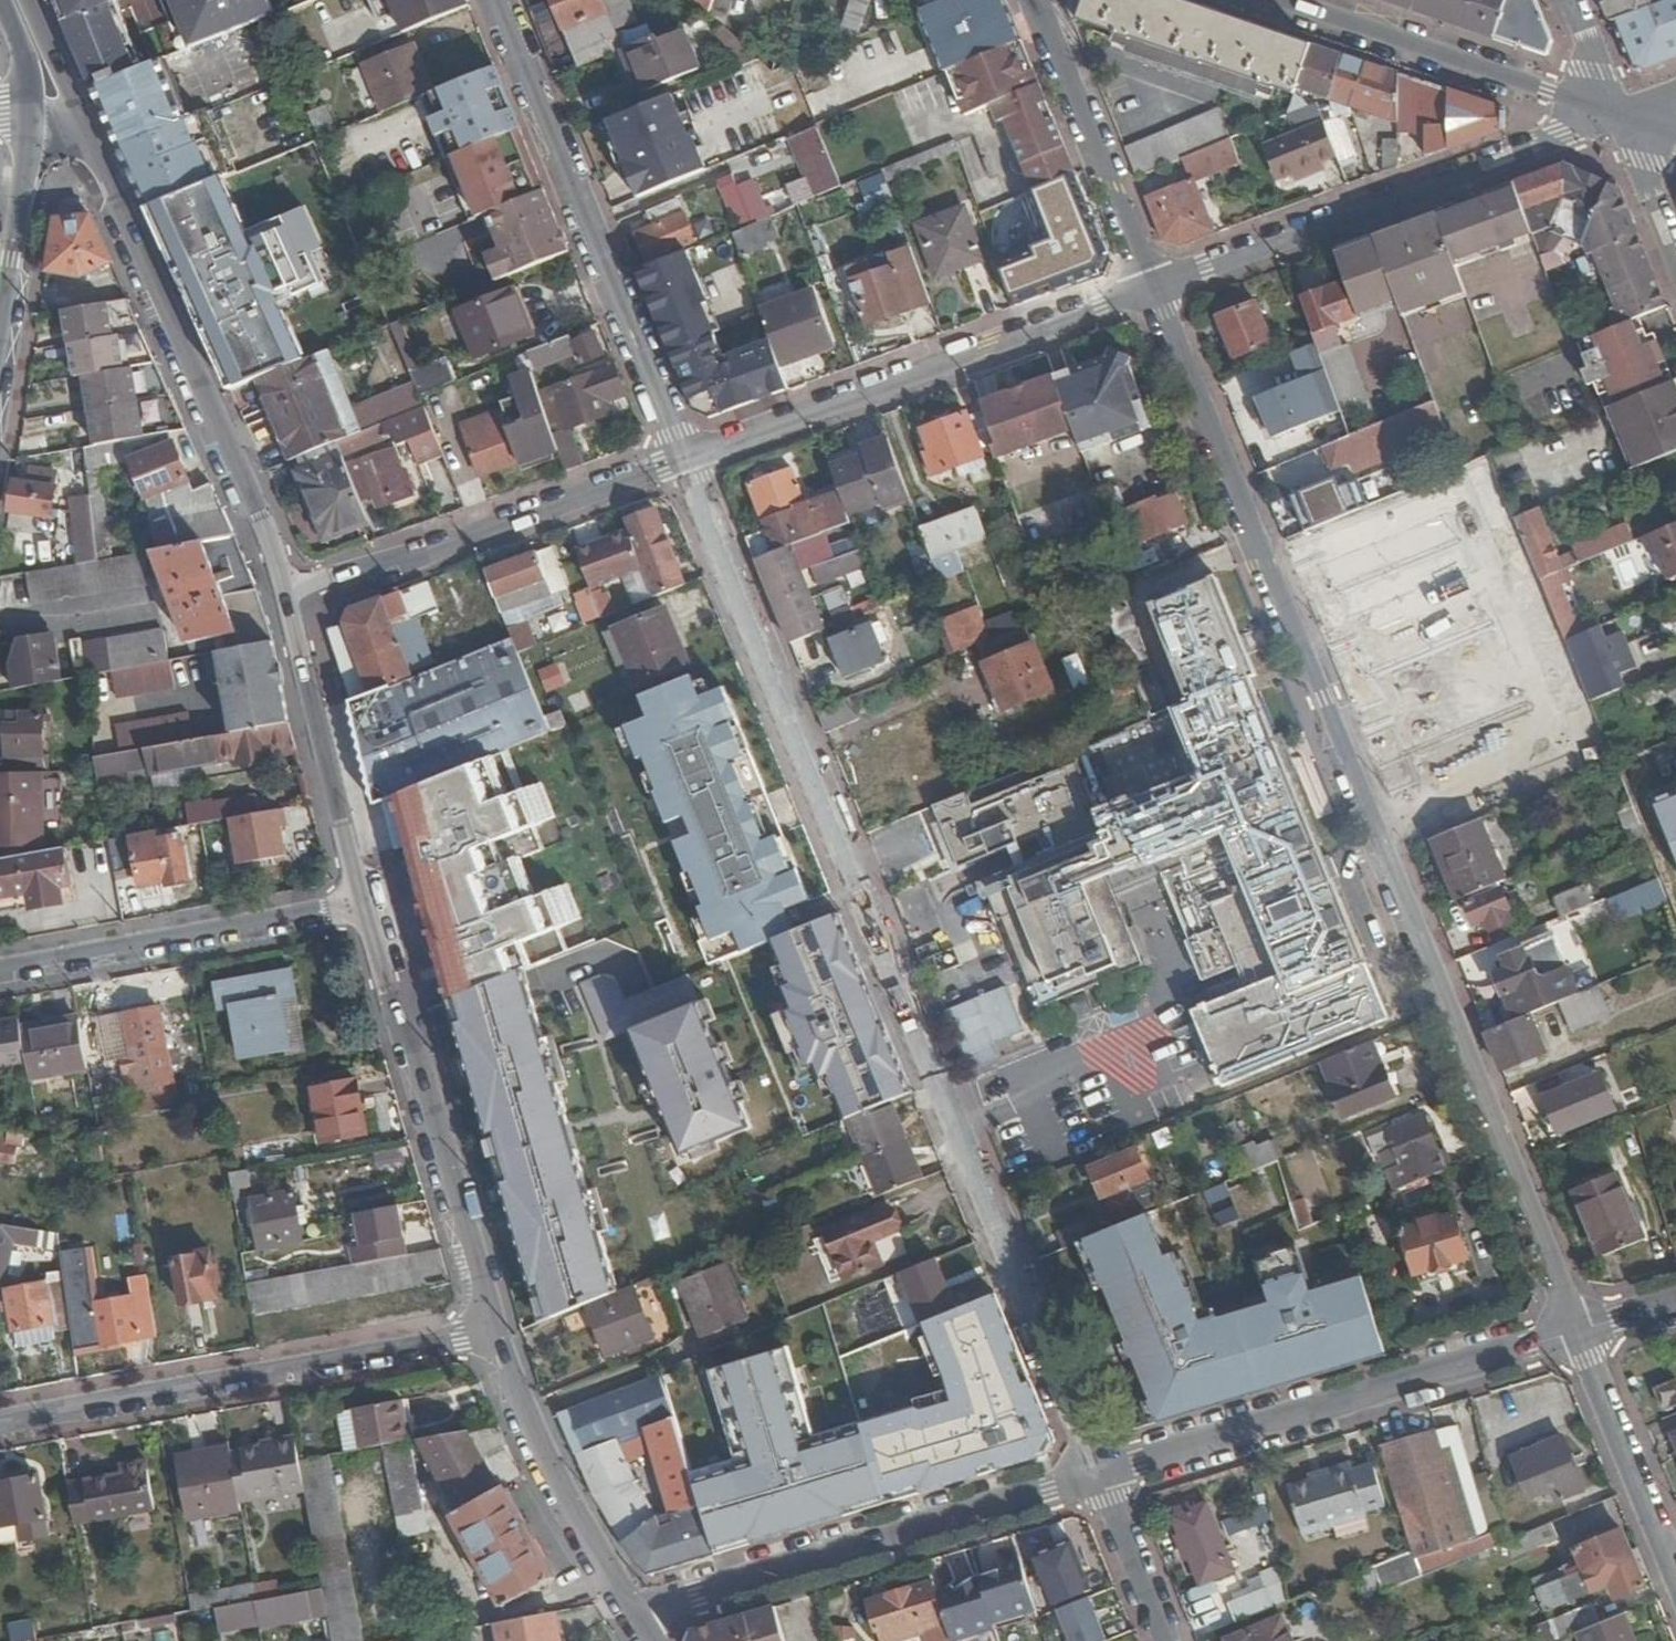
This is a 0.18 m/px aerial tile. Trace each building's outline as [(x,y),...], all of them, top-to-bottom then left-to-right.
[(147,69),(118,2),(123,0),(65,0),(57,3),(95,90),(147,69)] [(193,50),(195,50),(174,0),(172,0),(193,50)] [(195,50),(266,21),(277,17),(270,0),(174,0),(195,50)] [(378,25),(395,18),(397,23),(418,14),(416,8),(436,0),(368,0),(378,25)] [(578,67),(579,69),(624,50),(615,28),(636,19),(628,0),(551,0),(578,67)] [(710,14),(715,0),(695,0),(710,14)] [(723,27),(733,1),(731,0),(715,0),(710,14),(723,27)] [(859,39),(872,0),(850,0),(833,49),(859,39)] [(1295,96),(1297,91),(1312,47),(1174,0),(1066,0),(1077,26),(1083,24),(1119,36),(1118,38),(1133,43),(1134,41),(1262,85),(1261,87),(1276,92),(1276,90),(1295,96)] [(1415,10),(1418,0),(1385,0),(1415,10)] [(1415,10),(1548,55),(1553,42),(1535,0),(1418,0),(1415,10)] [(1660,5),(1658,0),(1604,0),(1632,69),(1643,74),(1675,61),(1675,0),(1671,0),(1660,5)] [(309,3),(277,17),(266,21),(274,40),(276,39),(293,81),(319,70),(309,47),(325,41),(309,3)] [(658,42),(656,36),(624,50),(642,93),(699,69),(683,32),(658,42)] [(1133,43),(1118,38),(1116,44),(1131,49),(1133,43)] [(892,39),(826,68),(833,83),(809,93),(818,112),(853,96),(907,72),(892,39)] [(1133,43),(1131,49),(1130,53),(1258,97),(1259,93),(1261,87),(1262,85),(1134,41),(1133,43)] [(999,123),(1007,120),(1048,103),(1023,42),(952,71),(970,116),(992,107),(999,123)] [(424,98),(434,94),(414,47),(385,59),(405,106),(424,98)] [(1363,64),(1312,47),(1297,91),(1349,108),(1363,64)] [(742,67),(752,63),(747,49),(737,54),(742,67)] [(190,74),(182,55),(147,69),(95,90),(123,153),(221,111),(226,109),(215,83),(197,91),(195,92),(198,98),(169,110),(159,87),(190,74)] [(1400,77),(1363,64),(1349,108),(1399,125),(1400,77)] [(495,68),(490,70),(500,92),(504,90),(495,68)] [(500,92),(490,70),(434,94),(424,98),(433,120),(431,121),(439,138),(440,137),(449,159),(455,157),(521,129),(504,90),(500,92)] [(933,79),(906,91),(911,103),(939,92),(933,79)] [(1428,136),(1429,157),(1506,130),(1506,113),(1415,82),(1415,135),(1428,136)] [(1274,98),(1276,92),(1261,87),(1259,93),(1274,98)] [(672,95),(601,124),(625,182),(630,180),(684,158),(685,158),(686,157),(687,157),(688,156),(689,155),(690,154),(691,153),(692,152),(692,151),(693,150),(693,149),(694,148),(694,147),(694,145),(694,144),(694,143),(694,142),(692,135),(689,136),(672,95)] [(1127,148),(1138,174),(1260,126),(1249,100),(1127,148)] [(1007,120),(1026,168),(1067,150),(1048,103),(1007,120)] [(1317,107),(1299,114),(1306,132),(1265,148),(1278,181),(1337,158),(1324,125),(1317,107)] [(221,111),(123,153),(132,171),(155,162),(153,157),(163,152),(178,188),(200,179),(189,155),(231,138),(226,125),(241,119),(236,108),(222,114),(221,111)] [(1324,125),(1337,158),(1340,166),(1356,160),(1340,119),(1324,125)] [(521,129),(455,157),(471,196),(504,183),(495,160),(528,146),(521,129)] [(810,201),(841,189),(817,129),(802,135),(819,178),(803,184),(810,201)] [(692,135),(694,142),(694,143),(694,144),(694,145),(694,147),(694,148),(693,149),(693,150),(692,151),(692,152),(691,153),(690,154),(689,155),(688,156),(687,157),(686,157),(685,158),(684,158),(630,180),(638,201),(708,173),(692,135)] [(827,144),(835,164),(853,157),(845,137),(827,144)] [(1387,142),(1389,164),(1403,163),(1401,141),(1387,142)] [(1239,167),(1229,142),(1202,153),(1212,177),(1239,167)] [(490,215),(547,192),(528,146),(495,160),(504,183),(471,196),(480,219),(490,215)] [(1035,191),(1076,173),(1067,150),(1026,168),(1035,191)] [(1212,177),(1202,153),(1181,161),(1190,183),(1191,184),(1212,177)] [(449,159),(446,160),(472,223),(480,219),(471,196),(455,157),(449,159)] [(1564,197),(1575,170),(1563,165),(1513,184),(1524,212),(1564,197)] [(1618,327),(1668,308),(1619,188),(1575,170),(1564,197),(1551,229),(1581,243),(1583,243),(1589,260),(1596,257),(1616,311),(1610,313),(1616,329),(1618,327)] [(738,188),(752,223),(768,216),(754,182),(738,188)] [(738,228),(752,223),(738,188),(736,183),(722,189),(738,228)] [(1191,184),(1190,183),(1148,198),(1165,239),(1178,245),(1191,240),(1186,227),(1206,221),(1191,184)] [(1524,212),(1513,184),(1481,196),(1500,245),(1503,252),(1510,250),(1520,246),(1518,239),(1532,234),(1524,212)] [(531,223),(555,213),(547,192),(490,215),(501,243),(533,229),(531,223)] [(1500,245),(1481,196),(1464,202),(1455,205),(1466,209),(1481,252),(1500,245)] [(1012,202),(983,214),(989,230),(1019,217),(1012,202)] [(648,262),(697,242),(682,205),(653,217),(658,228),(638,236),(648,262)] [(1454,262),(1481,252),(1466,209),(1455,205),(1435,213),(1454,262)] [(920,224),(938,275),(984,259),(965,207),(920,224)] [(1079,264),(1059,210),(1033,219),(1040,237),(1022,243),(1035,280),(1079,264)] [(499,283),(572,253),(555,213),(531,223),(533,229),(501,243),(505,254),(490,260),(499,283)] [(1373,236),(1397,302),(1418,358),(1481,334),(1477,324),(1457,270),(1454,262),(1435,213),(1373,236)] [(771,245),(761,221),(753,225),(735,232),(744,257),(771,245)] [(94,229),(61,233),(53,285),(88,290),(100,285),(105,298),(122,291),(94,229)] [(1553,253),(1544,232),(1533,236),(1539,251),(1541,257),(1553,253)] [(1340,411),(1341,414),(1371,402),(1356,359),(1350,361),(1345,348),(1341,349),(1332,326),(1397,302),(1373,236),(1336,249),(1351,290),(1325,299),(1322,292),(1303,300),(1315,333),(1312,334),(1316,345),(1340,411)] [(910,246),(847,271),(870,329),(933,304),(910,246)] [(729,270),(743,265),(738,252),(724,257),(729,270)] [(478,357),(534,334),(515,289),(459,312),(478,357)] [(762,311),(781,363),(832,345),(813,293),(762,311)] [(127,300),(62,312),(77,394),(87,392),(96,445),(144,437),(184,431),(127,300)] [(1219,319),(1235,359),(1272,345),(1256,305),(1219,319)] [(607,354),(593,322),(565,333),(567,338),(532,352),(539,371),(561,362),(559,359),(574,353),(570,344),(576,342),(585,363),(607,354)] [(717,383),(759,367),(754,351),(767,346),(761,329),(705,349),(717,383)] [(1316,345),(1294,354),(1304,381),(1258,399),(1274,439),(1310,424),(1309,423),(1340,411),(1316,345)] [(265,379),(297,459),(338,443),(345,440),(357,435),(324,355),(265,379)] [(525,355),(517,359),(522,374),(530,372),(525,355)] [(1076,434),(1085,456),(1155,429),(1132,368),(1125,371),(1112,365),(1109,355),(1054,375),(1076,434)] [(450,359),(416,371),(423,392),(458,381),(450,359)] [(560,456),(565,471),(581,466),(566,430),(577,428),(612,414),(607,400),(626,392),(614,364),(538,392),(560,456)] [(520,471),(560,456),(538,392),(531,374),(511,381),(518,400),(499,406),(501,412),(462,426),(480,476),(517,463),(520,471)] [(993,443),(1000,462),(1076,434),(1054,375),(981,403),(984,410),(997,441),(997,442),(993,443)] [(1634,471),(1675,453),(1675,394),(1671,383),(1609,408),(1634,471)] [(1324,446),(1278,465),(1285,482),(1332,463),(1334,467),(1352,460),(1356,471),(1392,457),(1389,451),(1442,430),(1432,403),(1349,436),(1350,438),(1325,448),(1324,446)] [(417,459),(442,449),(434,429),(425,407),(411,413),(357,435),(345,440),(338,443),(343,456),(393,435),(398,448),(411,443),(417,459)] [(969,416),(967,412),(921,431),(930,451),(924,453),(933,477),(985,457),(981,447),(997,441),(984,410),(969,416)] [(150,464),(144,437),(96,445),(95,462),(92,464),(92,475),(133,470),(150,464)] [(882,513),(912,502),(890,440),(832,461),(852,517),(880,507),(882,513)] [(326,538),(370,520),(362,501),(348,467),(343,456),(338,443),(297,459),(295,460),(326,538)] [(402,464),(417,459),(411,443),(398,448),(402,464)] [(363,461),(375,495),(381,511),(412,500),(404,479),(399,481),(389,452),(363,461)] [(150,464),(133,470),(158,534),(197,526),(198,529),(225,524),(213,496),(198,502),(179,454),(150,464)] [(1499,526),(1514,519),(1488,457),(1474,463),(1499,526)] [(348,467),(362,501),(375,495),(363,461),(348,467)] [(768,532),(747,540),(756,561),(757,560),(826,536),(854,526),(843,495),(812,506),(811,503),(805,505),(793,471),(751,485),(768,532)] [(32,495),(19,494),(14,526),(63,534),(65,523),(57,522),(63,489),(49,487),(48,493),(33,491),(32,495)] [(1157,496),(1129,508),(1143,543),(1189,524),(1177,493),(1159,500),(1157,496)] [(1066,523),(1095,511),(1088,494),(1059,506),(1066,523)] [(95,507),(85,509),(92,576),(101,575),(95,507)] [(1517,517),(1542,578),(1558,571),(1635,541),(1627,521),(1572,542),(1575,550),(1558,556),(1538,508),(1517,517)] [(654,600),(688,587),(657,510),(625,523),(628,532),(644,573),(654,600)] [(956,551),(989,538),(979,510),(923,532),(933,560),(956,551)] [(1361,522),(1311,542),(1328,583),(1378,563),(1361,522)] [(237,549),(225,524),(198,529),(197,526),(158,534),(155,534),(161,564),(170,563),(237,549)] [(1675,578),(1675,524),(1642,538),(1648,552),(1659,555),(1670,581),(1675,578)] [(593,594),(644,573),(628,532),(577,551),(593,594)] [(835,561),(826,536),(757,560),(768,587),(803,573),(835,561)] [(237,549),(170,563),(192,671),(220,666),(276,655),(250,581),(237,549)] [(555,549),(487,574),(503,615),(562,594),(565,600),(574,596),(555,549)] [(1128,581),(1160,567),(1154,550),(1121,564),(1128,581)] [(941,583),(964,574),(956,551),(933,560),(941,583)] [(836,573),(868,561),(865,552),(813,571),(819,587),(838,580),(836,573)] [(147,596),(141,568),(108,574),(101,575),(92,576),(21,589),(26,618),(147,596)] [(1542,578),(1566,640),(1583,634),(1558,571),(1542,578)] [(792,645),(826,630),(803,573),(768,587),(792,645)] [(1251,679),(1259,676),(1218,577),(1152,604),(1191,703),(1251,679)] [(351,695),(355,706),(463,661),(459,650),(433,661),(435,665),(413,674),(402,647),(426,638),(419,620),(439,612),(427,582),(354,609),(347,625),(371,687),(351,695)] [(1124,608),(1116,590),(1102,595),(1109,614),(1124,608)] [(854,606),(857,618),(882,611),(879,599),(854,606)] [(1131,605),(1124,608),(1109,614),(1149,720),(1172,711),(1131,605)] [(945,619),(956,648),(988,635),(977,607),(945,619)] [(616,631),(629,666),(637,685),(688,665),(667,611),(616,631)] [(832,641),(846,679),(873,669),(871,663),(886,657),(874,625),(832,641)] [(1566,640),(1591,702),(1628,687),(1623,674),(1638,668),(1624,631),(1605,639),(1600,627),(1583,634),(1566,640)] [(620,669),(629,666),(616,631),(606,635),(620,669)] [(521,651),(535,645),(531,635),(517,641),(521,651)] [(399,797),(452,1002),(455,1001),(526,972),(567,954),(558,931),(564,928),(550,894),(527,903),(511,864),(542,852),(533,830),(544,825),(529,790),(521,793),(505,753),(550,735),(520,657),(513,641),(463,661),(355,706),(379,806),(399,797)] [(169,675),(164,645),(99,657),(96,657),(102,688),(110,687),(169,675)] [(986,664),(1006,714),(1054,694),(1034,645),(986,664)] [(61,652),(27,658),(30,674),(21,676),(25,701),(67,694),(61,652)] [(276,655),(220,666),(246,745),(302,735),(276,655)] [(175,699),(169,675),(110,687),(115,710),(175,699)] [(702,697),(694,677),(642,698),(650,720),(627,729),(640,762),(646,759),(659,793),(655,795),(668,826),(687,818),(694,838),(675,845),(687,876),(691,875),(704,909),(699,911),(711,940),(699,944),(710,969),(775,942),(799,933),(790,912),(813,903),(725,688),(702,697)] [(1664,682),(1674,706),(1675,705),(1675,677),(1664,682)] [(1191,703),(1172,711),(1149,720),(1073,751),(1078,766),(1088,789),(1098,813),(1122,872),(1124,878),(1183,854),(1187,864),(1205,906),(1207,905),(1213,902),(1215,907),(1224,929),(1335,883),(1251,679),(1191,703)] [(860,721),(851,698),(819,711),(828,734),(860,721)] [(1395,727),(1415,774),(1417,773),(1456,757),(1446,736),(1439,739),(1427,713),(1395,727)] [(25,739),(26,723),(13,722),(12,738),(25,739)] [(25,739),(12,738),(10,786),(43,780),(53,779),(54,765),(46,764),(48,724),(26,723),(25,739)] [(194,754),(188,725),(115,739),(119,767),(194,754)] [(308,759),(302,735),(246,745),(194,754),(119,767),(98,770),(101,787),(152,778),(183,773),(184,779),(208,775),(242,769),(243,776),(243,778),(273,773),(271,764),(308,759)] [(1078,766),(1073,751),(1039,765),(969,794),(974,806),(1078,766)] [(974,806),(969,794),(936,807),(942,822),(957,860),(960,868),(965,866),(1011,848),(1028,841),(1064,827),(1089,817),(1098,813),(1088,789),(1078,766),(974,806)] [(184,779),(183,773),(152,778),(156,803),(210,793),(208,775),(184,779)] [(0,788),(0,855),(8,855),(8,859),(43,859),(43,849),(44,808),(43,780),(10,786),(0,788)] [(1635,799),(1644,824),(1661,819),(1651,793),(1635,799)] [(269,824),(266,807),(195,819),(198,837),(236,830),(269,824)] [(1096,883),(1122,872),(1098,813),(1089,817),(1064,827),(1028,841),(1035,860),(967,888),(983,929),(1048,902),(1095,883),(1096,883)] [(269,824),(236,830),(245,876),(289,868),(285,843),(291,842),(287,820),(269,824)] [(1459,900),(1505,881),(1480,820),(1433,839),(1459,900)] [(954,861),(957,860),(942,822),(934,824),(954,861)] [(167,850),(165,842),(113,852),(120,885),(141,881),(144,899),(172,894),(173,900),(194,896),(186,847),(167,850)] [(1124,878),(1128,887),(1187,864),(1183,854),(1124,878)] [(0,855),(0,873),(43,865),(43,859),(8,859),(8,855),(0,855)] [(72,859),(43,865),(0,873),(0,925),(80,910),(72,859)] [(1660,873),(1661,877),(1665,886),(1674,882),(1675,882),(1675,866),(1660,873)] [(1101,897),(1128,887),(1124,878),(1122,872),(1096,883),(1095,883),(1048,902),(983,929),(1006,987),(1072,960),(1119,941),(1101,897)] [(1661,877),(1650,881),(1662,910),(1665,909),(1671,923),(1675,921),(1675,914),(1665,886),(1661,877)] [(1674,882),(1665,886),(1675,914),(1675,886),(1674,882)] [(1359,942),(1335,883),(1224,929),(1238,965),(1248,989),(1280,975),(1359,942)] [(1559,896),(1567,915),(1595,904),(1587,885),(1559,896)] [(1467,904),(1475,924),(1486,920),(1491,933),(1513,924),(1507,911),(1510,909),(1502,890),(1467,904)] [(1207,905),(1205,906),(1207,910),(1215,907),(1213,902),(1207,905)] [(1215,932),(1224,929),(1215,907),(1207,910),(1215,932)] [(831,1079),(848,1120),(851,1119),(894,1102),(915,1093),(842,915),(799,933),(775,942),(793,985),(785,988),(794,1010),(776,1017),(792,1056),(799,1053),(807,1072),(817,1067),(823,1082),(831,1079)] [(1238,965),(1224,929),(1215,932),(1192,941),(1207,978),(1238,965)] [(1528,962),(1517,935),(1497,943),(1508,970),(1497,975),(1504,994),(1506,993),(1517,1020),(1529,1015),(1560,1002),(1570,998),(1559,971),(1539,979),(1531,961),(1528,962)] [(1138,986),(1119,941),(1072,960),(1006,987),(1026,1037),(1052,1026),(1048,1016),(1075,1005),(1079,1015),(1131,995),(1138,992),(1136,987),(1138,986)] [(1390,1018),(1359,942),(1280,975),(1248,989),(1194,1012),(1224,1087),(1390,1018)] [(571,1126),(526,972),(455,1001),(462,1023),(458,1025),(486,1121),(490,1120),(513,1200),(509,1201),(529,1271),(533,1270),(548,1323),(619,1293),(578,1151),(575,1152),(568,1126),(571,1126)] [(701,1002),(691,977),(626,1003),(619,986),(602,978),(583,985),(606,1041),(633,1031),(701,1002)] [(293,980),(217,992),(223,1021),(236,1018),(245,1070),(294,1061),(287,1025),(284,1009),(298,1006),(293,980)] [(1610,1016),(1598,987),(1570,998),(1560,1002),(1572,1031),(1610,1016)] [(701,1002),(633,1031),(685,1157),(753,1129),(701,1002)] [(1048,1016),(1052,1026),(1079,1015),(1075,1005),(1048,1016)] [(298,1006),(284,1009),(287,1025),(294,1061),(295,1067),(309,1064),(298,1006)] [(1517,1020),(1486,1032),(1502,1070),(1521,1063),(1523,1069),(1532,1065),(1530,1059),(1545,1052),(1529,1015),(1517,1020)] [(131,1019),(108,1024),(116,1072),(127,1070),(132,1102),(149,1099),(153,1119),(182,1115),(174,1066),(180,1065),(177,1046),(170,1047),(165,1016),(131,1022),(131,1019)] [(92,1083),(82,1028),(61,1033),(61,1036),(27,1044),(32,1073),(36,1095),(92,1083)] [(24,1029),(0,1033),(0,1079),(32,1073),(27,1044),(24,1029)] [(1190,1038),(1097,1076),(1105,1094),(1197,1056),(1190,1038)] [(1348,1051),(1323,1062),(1348,1120),(1397,1099),(1373,1041),(1348,1051)] [(1545,1098),(1560,1134),(1616,1111),(1600,1075),(1545,1098)] [(353,1090),(308,1104),(325,1158),(370,1144),(353,1090)] [(926,1180),(894,1102),(851,1119),(883,1198),(926,1180)] [(1032,1163),(1099,1135),(1091,1115),(1070,1124),(1062,1103),(1016,1122),(1032,1163)] [(1400,1190),(1449,1169),(1427,1117),(1373,1138),(1381,1157),(1397,1150),(1405,1167),(1392,1172),(1400,1190)] [(1246,1132),(1231,1138),(1246,1175),(1280,1160),(1274,1145),(1255,1153),(1246,1132)] [(0,1153),(0,1172),(7,1173),(19,1175),(22,1158),(29,1159),(31,1144),(12,1141),(12,1143),(10,1155),(0,1153)] [(10,1155),(12,1143),(0,1141),(0,1153),(10,1155)] [(1160,1203),(1139,1153),(1092,1172),(1106,1206),(1109,1205),(1115,1221),(1160,1203)] [(1646,1240),(1617,1172),(1575,1190),(1603,1257),(1646,1240)] [(19,1183),(19,1175),(7,1173),(6,1181),(19,1183)] [(251,1180),(232,1184),(235,1202),(254,1199),(251,1180)] [(1448,1201),(1433,1206),(1437,1217),(1421,1223),(1422,1226),(1402,1232),(1416,1276),(1472,1260),(1457,1215),(1453,1216),(1448,1201)] [(298,1202),(253,1209),(260,1257),(249,1258),(254,1289),(283,1285),(278,1255),(306,1250),(298,1202)] [(1437,1217),(1433,1206),(1397,1218),(1402,1232),(1422,1226),(1421,1223),(1437,1217)] [(1309,1207),(1295,1211),(1301,1232),(1313,1227),(1309,1207)] [(133,1212),(118,1212),(119,1241),(134,1241),(133,1212)] [(844,1283),(882,1267),(873,1245),(895,1236),(885,1212),(825,1237),(844,1283)] [(1098,1237),(1087,1241),(1160,1422),(1223,1403),(1221,1395),(1260,1383),(1262,1391),(1295,1382),(1293,1374),(1330,1362),(1333,1370),(1365,1361),(1363,1353),(1384,1346),(1363,1277),(1313,1292),(1299,1247),(1274,1255),(1275,1258),(1259,1263),(1271,1303),(1204,1323),(1175,1254),(1168,1257),(1151,1215),(1098,1237)] [(1059,1235),(1066,1250),(1087,1241),(1098,1237),(1092,1221),(1059,1235)] [(0,1227),(0,1232),(10,1234),(11,1225),(0,1223),(0,1227)] [(5,1296),(10,1287),(17,1250),(65,1258),(62,1242),(10,1234),(0,1232),(0,1295),(5,1296)] [(449,1288),(441,1258),(251,1292),(256,1322),(449,1288)] [(216,1259),(177,1268),(186,1314),(224,1306),(222,1294),(227,1293),(223,1274),(219,1275),(216,1259)] [(938,1260),(902,1274),(923,1325),(959,1310),(938,1260)] [(725,1271),(679,1290),(701,1340),(747,1322),(725,1271)] [(71,1298),(68,1282),(54,1284),(49,1294),(13,1300),(21,1353),(59,1348),(59,1345),(78,1343),(71,1298)] [(107,1292),(71,1298),(78,1343),(80,1359),(160,1345),(151,1285),(133,1288),(136,1306),(110,1310),(107,1292)] [(593,1318),(607,1358),(646,1344),(638,1321),(644,1319),(636,1296),(626,1300),(628,1306),(593,1318)] [(923,1325),(910,1330),(930,1379),(977,1361),(965,1330),(971,1328),(963,1309),(959,1310),(923,1325)] [(1363,1353),(1365,1361),(1386,1354),(1384,1346),(1363,1353)] [(794,1371),(787,1349),(719,1369),(725,1389),(717,1392),(729,1431),(736,1429),(747,1465),(715,1475),(713,1467),(692,1473),(717,1554),(738,1548),(736,1541),(752,1537),(754,1543),(790,1533),(788,1526),(806,1521),(808,1527),(845,1517),(843,1510),(862,1505),(864,1511),(884,1505),(859,1424),(850,1427),(853,1434),(834,1440),(832,1432),(814,1438),(800,1393),(793,1395),(786,1373),(794,1371)] [(1293,1374),(1295,1382),(1333,1370),(1330,1362),(1293,1374)] [(725,1389),(719,1369),(711,1371),(717,1392),(725,1389)] [(794,1371),(786,1373),(793,1395),(800,1393),(794,1371)] [(1007,1437),(983,1374),(934,1393),(944,1418),(951,1416),(963,1452),(1007,1437)] [(674,1415),(659,1377),(562,1416),(578,1454),(619,1440),(645,1429),(675,1419),(674,1415)] [(1655,1389),(1663,1409),(1675,1403),(1675,1381),(1655,1389)] [(1221,1395),(1223,1403),(1248,1396),(1262,1391),(1260,1383),(1221,1395)] [(411,1451),(403,1408),(353,1417),(351,1417),(360,1459),(383,1455),(411,1451)] [(360,1459),(351,1417),(334,1421),(340,1463),(360,1459)] [(1561,1435),(1586,1424),(1584,1417),(1540,1435),(1509,1447),(1504,1454),(1511,1456),(1561,1435)] [(692,1473),(675,1419),(645,1429),(648,1437),(674,1513),(658,1519),(625,1544),(637,1565),(650,1576),(717,1554),(692,1473)] [(1474,1422),(1457,1427),(1492,1547),(1508,1540),(1488,1481),(1474,1422)] [(850,1427),(832,1432),(834,1440),(853,1434),(850,1427)] [(1436,1431),(1382,1448),(1414,1549),(1422,1576),(1492,1547),(1457,1427),(1437,1433),(1436,1431)] [(736,1429),(729,1431),(737,1460),(713,1467),(715,1475),(747,1465),(736,1429)] [(1553,1486),(1559,1500),(1584,1490),(1561,1435),(1511,1456),(1526,1497),(1553,1486)] [(619,1440),(578,1454),(593,1491),(625,1544),(658,1519),(633,1480),(622,1447),(619,1440)] [(468,1441),(418,1449),(458,1521),(452,1524),(503,1617),(557,1587),(505,1494),(499,1497),(468,1441)] [(253,1509),(308,1499),(304,1469),(299,1445),(277,1449),(278,1455),(263,1458),(244,1462),(253,1509)] [(263,1458),(278,1455),(277,1449),(262,1450),(263,1458)] [(210,1461),(234,1457),(233,1450),(209,1454),(210,1461)] [(411,1451),(383,1455),(395,1531),(423,1526),(411,1451)] [(210,1461),(181,1465),(193,1530),(245,1521),(243,1511),(235,1463),(234,1457),(210,1461)] [(1388,1513),(1372,1462),(1355,1468),(1353,1460),(1327,1468),(1330,1476),(1288,1490),(1304,1540),(1388,1513)] [(244,1462),(235,1463),(243,1511),(253,1509),(244,1462)] [(304,1469),(308,1499),(326,1594),(331,1620),(334,1640),(360,1640),(340,1529),(328,1465),(304,1469)] [(80,1532),(159,1518),(151,1467),(125,1471),(126,1480),(73,1490),(80,1532)] [(1562,1508),(1565,1517),(1616,1496),(1609,1479),(1584,1490),(1559,1500),(1562,1508)] [(1488,1481),(1508,1540),(1532,1530),(1529,1522),(1528,1518),(1504,1527),(1488,1481)] [(44,1485),(0,1493),(0,1535),(52,1525),(44,1485)] [(843,1510),(845,1517),(864,1511),(862,1505),(843,1510)] [(1234,1572),(1206,1505),(1172,1519),(1200,1586),(1234,1572)] [(1529,1522),(1532,1530),(1565,1517),(1562,1508),(1529,1522)] [(788,1526),(790,1533),(808,1527),(806,1521),(788,1526)] [(1566,1578),(1629,1552),(1620,1532),(1574,1551),(1579,1562),(1563,1569),(1566,1578)] [(736,1541),(738,1548),(754,1543),(752,1537),(736,1541)] [(1091,1592),(1071,1542),(1034,1557),(1054,1606),(1091,1592)] [(1403,1557),(1375,1568),(1382,1592),(1389,1589),(1422,1576),(1414,1549),(1402,1553),(1403,1557)] [(1647,1573),(1637,1549),(1629,1552),(1566,1578),(1568,1582),(1563,1584),(1535,1596),(1543,1616),(1610,1589),(1616,1602),(1646,1590),(1640,1575),(1647,1573)] [(1022,1567),(1019,1559),(1005,1563),(1015,1569),(1022,1567)] [(991,1624),(1034,1610),(1034,1608),(1025,1580),(1022,1567),(1015,1569),(1005,1563),(975,1573),(977,1579),(991,1624)] [(1375,1568),(1359,1575),(1373,1609),(1385,1604),(1382,1592),(1375,1568)] [(1532,1588),(1533,1591),(1545,1586),(1549,1585),(1561,1580),(1560,1576),(1532,1588)] [(1025,1580),(1034,1608),(1042,1606),(1034,1577),(1025,1580)] [(948,1640),(957,1640),(993,1630),(991,1624),(977,1579),(938,1592),(940,1599),(936,1600),(948,1640)] [(1545,1586),(1533,1591),(1535,1596),(1563,1584),(1561,1580),(1549,1585),(1545,1586)] [(911,1590),(866,1602),(875,1632),(877,1632),(880,1640),(899,1640),(923,1634),(925,1640),(946,1640),(929,1582),(911,1588),(911,1590)] [(1227,1606),(1236,1626),(1289,1604),(1284,1583),(1227,1606)] [(281,1603),(277,1586),(256,1589),(256,1592),(259,1607),(281,1603)] [(444,1587),(433,1593),(450,1622),(460,1617),(444,1587)] [(1382,1592),(1385,1604),(1389,1617),(1397,1615),(1389,1589),(1382,1592)] [(242,1610),(259,1607),(256,1592),(233,1596),(235,1611),(242,1610)] [(326,1594),(283,1603),(288,1628),(331,1620),(326,1594)] [(230,1613),(226,1597),(193,1603),(196,1619),(217,1615),(230,1613)] [(281,1603),(259,1607),(260,1618),(262,1631),(288,1628),(283,1603),(281,1603)] [(1600,1625),(1591,1605),(1536,1628),(1541,1640),(1559,1640),(1572,1636),(1581,1632),(1600,1625)] [(259,1607),(242,1610),(245,1634),(262,1631),(260,1618),(259,1607)] [(774,1607),(688,1632),(686,1640),(784,1640),(774,1607)] [(245,1634),(242,1610),(235,1611),(230,1613),(217,1615),(221,1636),(221,1638),(245,1634)] [(1621,1616),(1600,1625),(1581,1632),(1584,1640),(1632,1640),(1621,1616)] [(1283,1617),(1226,1640),(1293,1640),(1283,1617)] [(7,1623),(11,1640),(24,1640),(29,1640),(35,1639),(31,1618),(7,1623)] [(555,1620),(496,1630),(498,1640),(558,1640),(555,1620)] [(182,1630),(179,1622),(139,1629),(141,1639),(182,1630)] [(1572,1636),(1574,1640),(1584,1640),(1581,1632),(1572,1636)]
